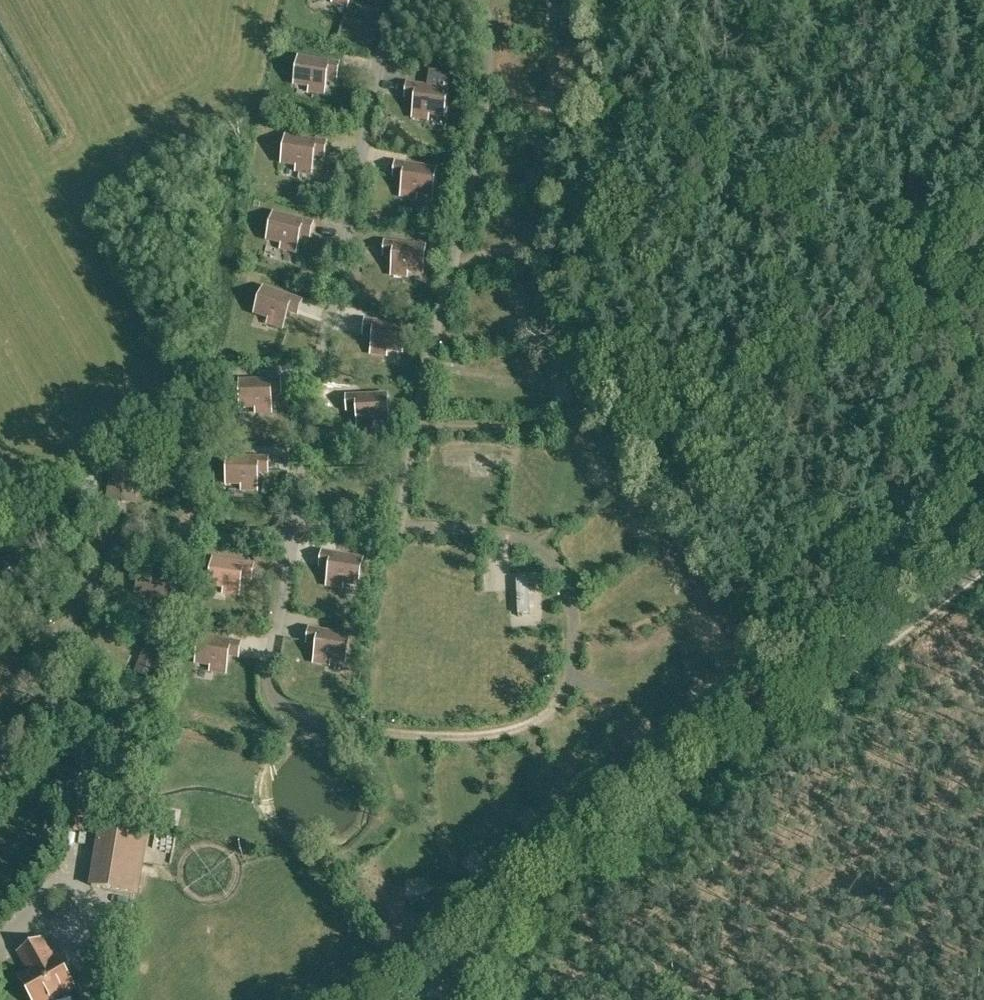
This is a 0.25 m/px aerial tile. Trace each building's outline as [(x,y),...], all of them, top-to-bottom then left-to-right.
[(338,73),(339,64),(299,58),(294,83),(313,86),(312,92),(324,94),(328,71),(338,73)] [(407,84),(406,92),(416,94),(413,117),(425,119),(426,113),(444,116),(448,90),(428,87),(430,71),(415,69),(412,85),(407,84)] [(325,152),(327,143),(286,137),(282,162),(300,165),(299,171),(312,173),(315,150),(325,152)] [(433,195),(436,169),(396,163),(395,171),(404,173),(401,196),(413,197),(414,192),(433,195)] [(311,232),(313,224),(274,214),(267,239),(286,243),(284,249),(296,252),(302,230),(311,232)] [(424,271),(426,246),(385,242),(384,251),(394,252),(392,275),(405,275),(405,270),(424,271)] [(300,309),(302,301),(263,288),(255,313),(273,319),(271,324),(283,328),(290,306),(300,309)] [(403,352),(406,326),(365,321),(364,329),(374,330),(371,353),(383,355),(384,349),(403,352)] [(272,412),(271,389),(281,388),(281,380),(240,381),(240,407),(259,407),(260,412),(272,412)] [(389,420),(388,395),(347,397),(347,405),(357,404),(358,428),(370,427),(370,421),(389,420)] [(268,467),(269,459),(227,457),(227,483),(245,484),(245,490),(258,490),(258,467),(268,467)] [(134,504),(136,476),(124,475),(125,466),(109,465),(107,498),(121,499),(121,503),(134,504)] [(4,560),(6,563),(18,558),(8,534),(0,538),(0,562),(4,560)] [(359,585),(363,559),(322,552),(321,561),(331,562),(327,585),(339,587),(340,582),(359,585)] [(253,574),(254,566),(213,559),(209,585),(228,588),(227,594),(239,596),(243,573),(253,574)] [(171,592),(174,578),(149,572),(146,584),(138,582),(135,595),(164,602),(167,591),(171,592)] [(346,662),(350,636),(310,629),(308,638),(318,639),(314,662),(326,664),(327,659),(346,662)] [(240,652),(241,644),(200,637),(196,662),(215,666),(214,671),(226,673),(230,650),(240,652)] [(151,678),(164,649),(148,642),(135,671),(151,678)] [(165,810),(163,819),(174,821),(176,812),(165,810)] [(139,894),(149,828),(101,821),(90,886),(139,894)] [(43,939),(20,952),(31,970),(20,976),(34,999),(51,999),(75,986),(57,955),(53,957),(43,939)]
